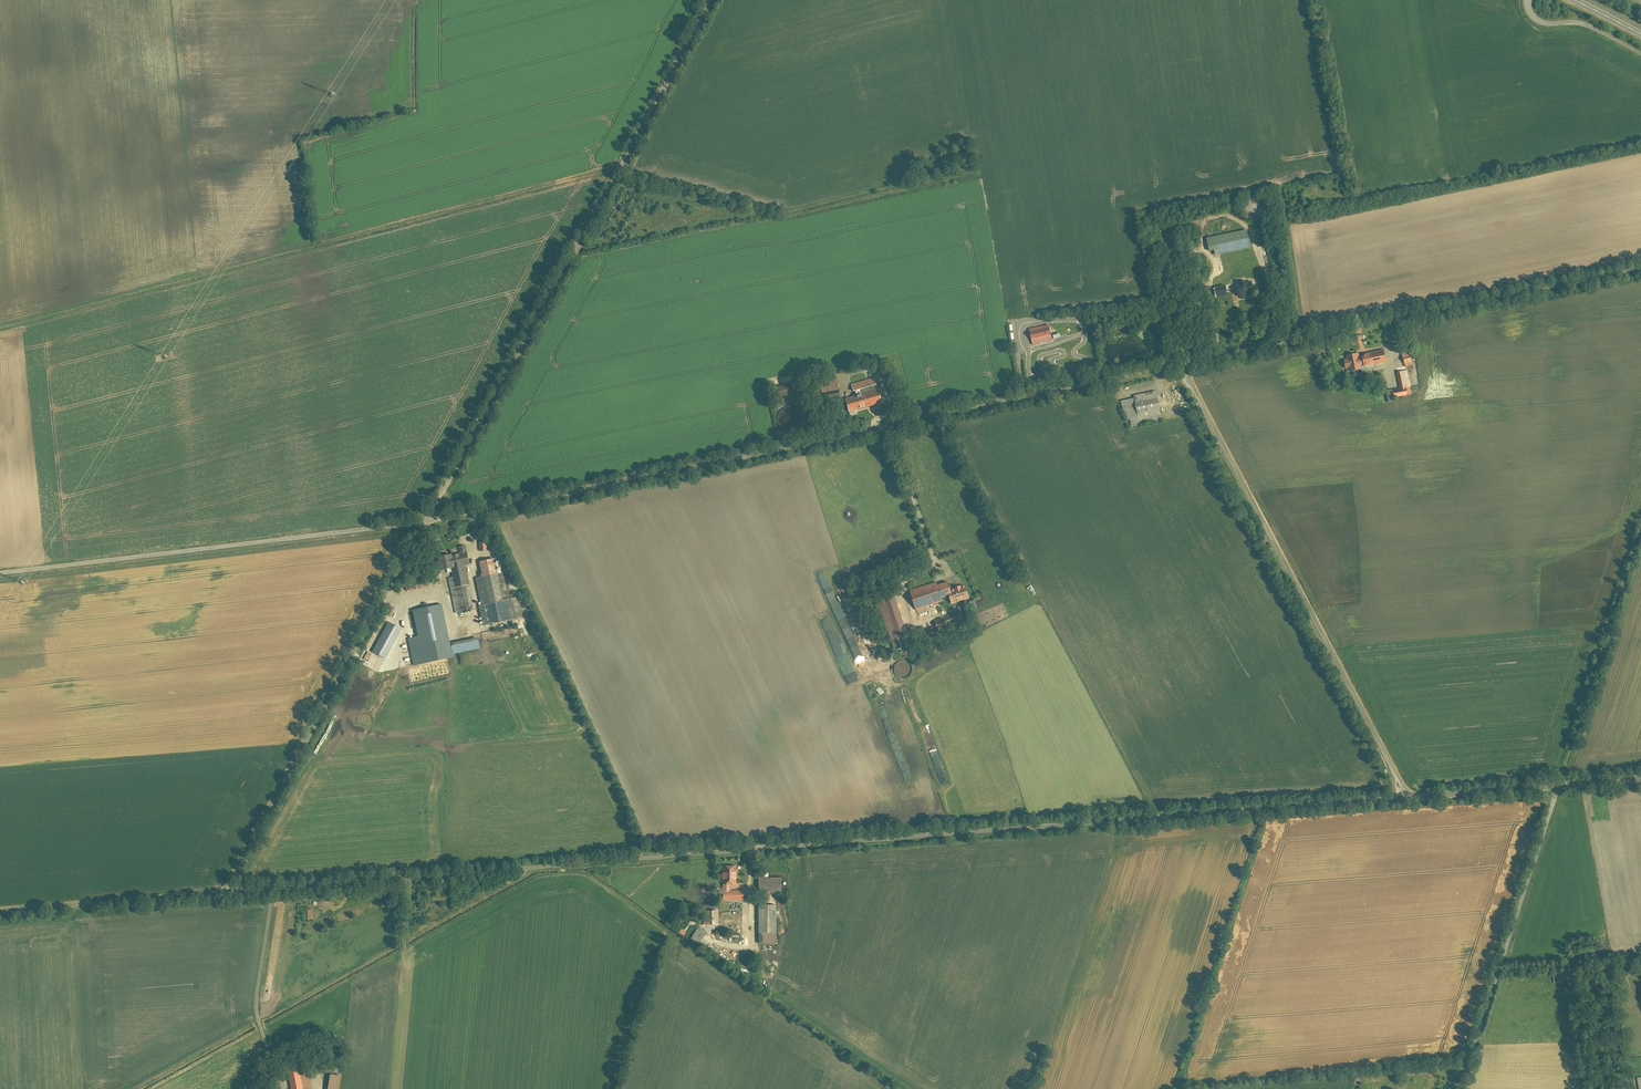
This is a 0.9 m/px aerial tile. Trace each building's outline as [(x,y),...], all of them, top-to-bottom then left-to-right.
[(1244,230),(1205,238),(1209,256),(1248,248),(1244,230)] [(1227,279),(1215,282),(1222,311),(1234,308),(1227,279)] [(1238,284),(1236,285),(1239,297),(1240,297),(1241,300),(1252,297),(1251,294),(1253,294),(1252,289),(1254,288),(1252,280),(1248,281),(1247,279),(1238,281),(1238,284)] [(1047,324),(1028,329),(1031,345),(1051,341),(1047,324)] [(1406,367),(1413,364),(1407,345),(1400,347),(1406,367)] [(1364,367),(1387,362),(1384,349),(1361,354),(1362,356),(1364,365),(1364,367)] [(1361,366),(1364,365),(1362,356),(1359,356),(1358,352),(1345,355),(1346,358),(1344,359),(1346,369),(1349,368),(1349,371),(1362,369),(1361,366)] [(1413,393),(1408,369),(1396,371),(1399,387),(1386,390),(1389,402),(1395,401),(1394,397),(1413,393)] [(843,396),(847,413),(882,405),(876,378),(850,384),(853,394),(843,396)] [(774,382),(776,395),(794,392),(792,379),(774,382)] [(1120,402),(1130,427),(1161,420),(1154,390),(1132,395),(1133,399),(1120,402)] [(800,425),(801,421),(802,417),(800,413),(798,409),(794,407),(791,406),(787,406),(783,408),(780,410),(778,413),(777,417),(777,421),(779,425),(781,428),(785,430),(789,431),(793,430),(797,428),(800,425)] [(479,540),(479,551),(487,551),(487,540),(479,540)] [(460,553),(436,558),(440,577),(448,576),(455,612),(474,608),(466,567),(471,566),(466,544),(458,545),(460,553)] [(479,561),(481,577),(474,579),(483,627),(524,619),(520,598),(512,599),(509,583),(504,584),(500,562),(497,563),(496,558),(479,561)] [(906,587),(913,611),(942,603),(940,598),(948,596),(951,605),(970,600),(966,585),(949,590),(947,582),(938,584),(936,579),(906,587)] [(876,602),(887,640),(904,635),(893,597),(876,602)] [(958,610),(934,620),(938,630),(961,620),(958,610)] [(449,627),(451,624),(452,621),(451,619),(450,616),(448,614),(446,612),(443,611),(439,612),(437,613),(434,616),(433,619),(433,622),(434,625),(436,627),(438,629),(441,630),(444,630),(447,629),(449,627)] [(402,628),(389,621),(373,651),(386,658),(402,628)] [(451,643),(452,653),(479,648),(478,639),(451,643)] [(913,668),(912,665),(909,663),(907,661),(904,661),(901,661),(898,662),(896,664),(894,667),(894,670),(894,673),(895,675),(897,678),(900,679),(903,679),(907,679),(909,677),(911,675),(913,672),(913,668)] [(736,864),(721,864),(720,900),(741,900),(742,891),(730,891),(730,886),(736,886),(736,864)] [(756,876),(755,891),(780,893),(780,879),(767,879),(767,874),(760,874),(760,877),(756,876)] [(774,906),(756,906),(756,945),(774,945),(774,906)] [(703,912),(704,924),(712,924),(712,912),(703,912)] [(701,943),(707,931),(699,926),(692,938),(701,943)] [(1595,954),(1587,955),(1587,965),(1596,964),(1595,954)] [(1564,971),(1552,973),(1554,984),(1559,983),(1559,981),(1566,980),(1564,971)] [(301,1088),(310,1087),(307,1071),(298,1073),(297,1065),(285,1067),(289,1088),(301,1088)] [(329,1088),(338,1088),(339,1076),(331,1075),(329,1088)]
